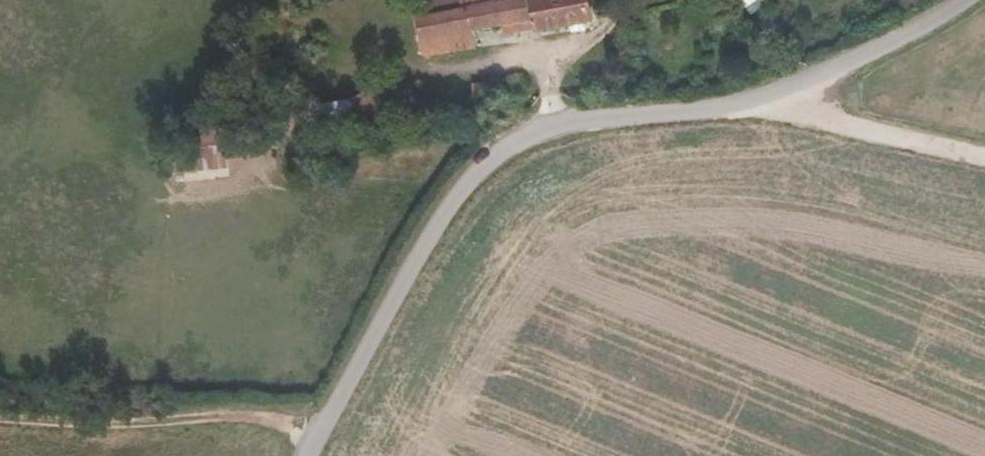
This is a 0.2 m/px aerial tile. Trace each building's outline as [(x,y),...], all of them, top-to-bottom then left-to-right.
[(509,0),(463,9),(461,0),(417,0),(420,18),(427,56),(477,47),(475,30),(504,24),(505,34),(539,28),(541,30),(594,20),(590,0),(509,0)] [(509,0),(461,0),(463,9),(509,0)] [(355,123),(351,101),(347,73),(310,79),(317,127),(355,123)] [(381,85),(351,101),(355,123),(382,120),(381,85)] [(224,144),(175,149),(178,171),(227,165),(224,144)]
